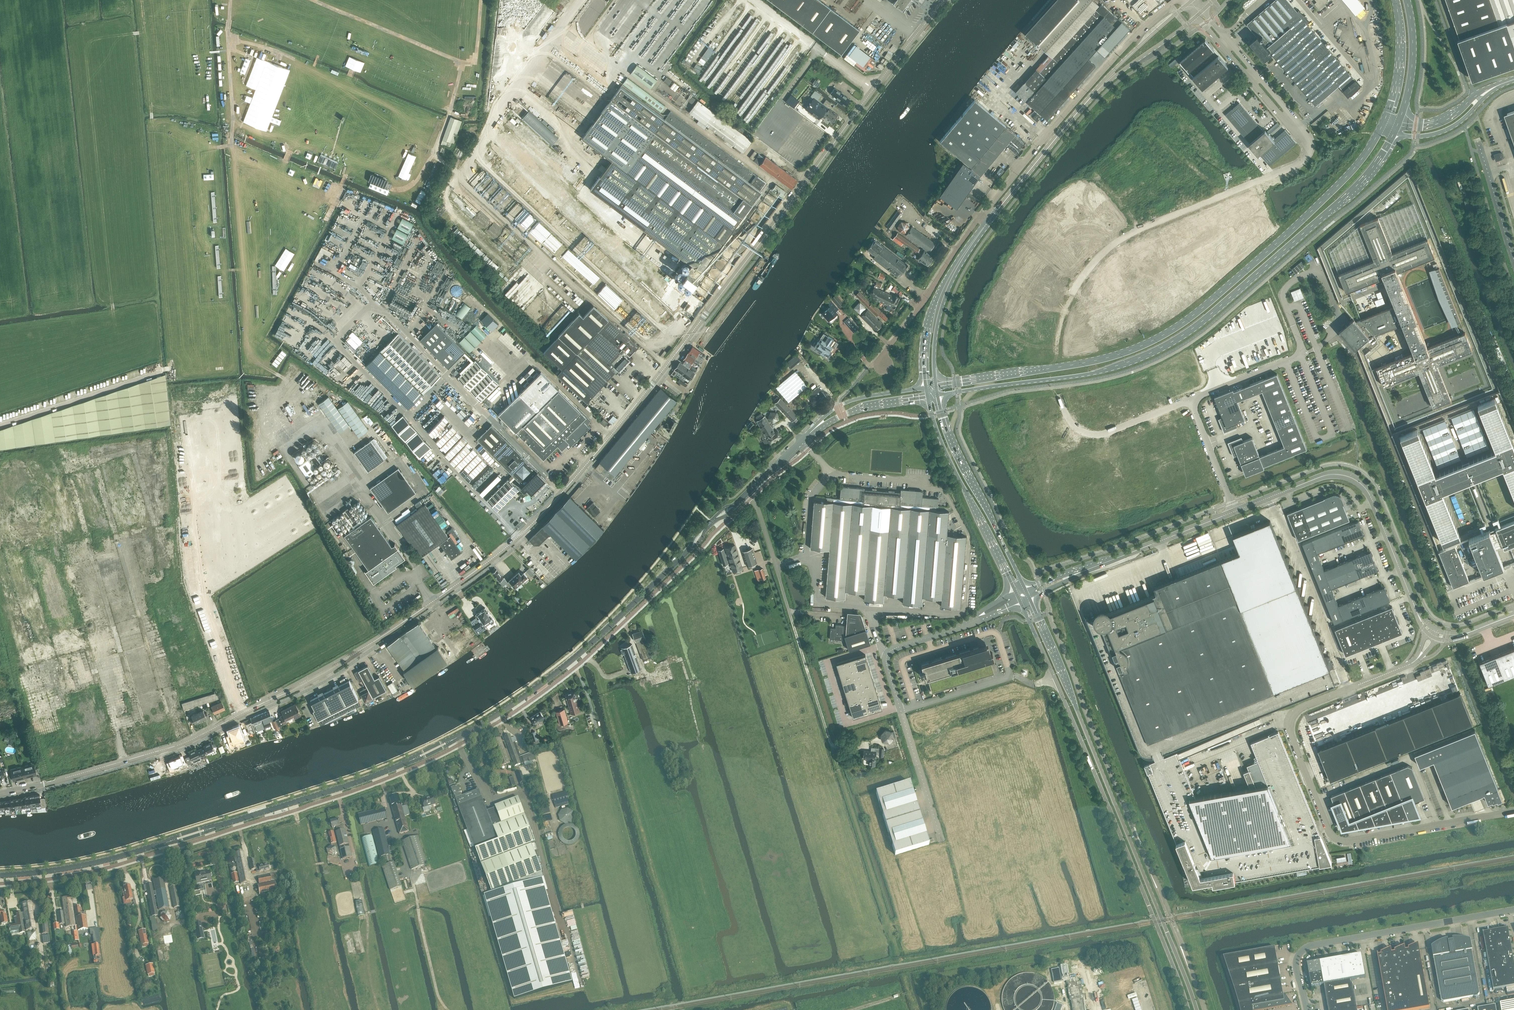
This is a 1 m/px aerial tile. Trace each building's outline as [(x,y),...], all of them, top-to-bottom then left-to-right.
[(798,21),(841,54),(859,29),(820,0),(770,0),(798,21)] [(893,3),(902,10),(904,7),(907,9),(914,0),(895,0),(893,3)] [(1016,91),(1027,102),(1039,112),(1088,58),(1097,48),(1096,48),(1101,43),(1111,32),(1115,27),(1094,8),(1100,2),(1101,3),(1104,0),(1054,0),(1025,33),(1049,55),(1036,69),(1024,82),(1016,91)] [(1247,24),(1257,36),(1250,42),(1265,59),(1272,54),(1275,58),(1276,57),(1278,55),(1282,59),(1279,61),(1279,62),(1315,105),(1316,105),(1316,104),(1339,85),(1343,90),(1348,97),(1361,86),(1355,80),(1307,24),(1309,22),(1299,9),(1297,11),(1288,0),(1275,0),(1264,9),(1261,12),(1260,12),(1247,23),(1247,24)] [(1460,38),(1458,39),(1470,75),(1472,80),(1477,78),(1513,65),(1513,0),(1446,0),(1460,38)] [(1100,2),(1094,8),(1115,27),(1111,32),(1119,39),(1129,28),(1121,20),(1102,3),(1101,3),(1100,2)] [(876,24),(865,38),(878,48),(884,52),(895,37),(876,24)] [(1101,43),(1096,48),(1097,48),(1099,50),(1104,55),(1109,50),(1119,39),(1111,32),(1101,43)] [(865,38),(861,44),(880,57),(884,52),(878,48),(865,38)] [(1203,42),(1199,46),(1181,61),(1189,70),(1188,70),(1202,87),(1228,65),(1214,48),(1213,49),(1208,43),(1206,45),(1203,42)] [(861,44),(857,49),(876,63),(880,57),(861,44)] [(857,49),(853,54),(872,68),(876,63),(857,49)] [(853,54),(849,60),(868,73),(872,68),(853,54)] [(1088,58),(1039,112),(1047,119),(1078,83),(1095,65),(1088,58)] [(657,80),(637,64),(631,73),(651,88),(657,80)] [(697,64),(693,69),(698,73),(702,67),(697,64)] [(663,81),(666,83),(668,85),(672,80),(667,76),(663,81)] [(627,78),(623,84),(661,112),(665,106),(627,78)] [(815,79),(813,83),(814,84),(813,86),(815,87),(817,86),(818,87),(821,83),(819,82),(817,80),(815,79)] [(591,190),(643,229),(692,265),(683,276),(693,284),(728,236),(762,191),(761,190),(766,182),(671,111),(668,115),(663,115),(622,84),(617,92),(610,101),(594,123),(584,135),(582,138),(613,160),(607,168),(602,164),(599,168),(604,172),(602,174),(601,176),(591,190)] [(834,88),(831,93),(837,98),(836,100),(842,105),(844,103),(846,105),(850,100),(834,88)] [(815,90),(811,95),(814,97),(816,98),(818,100),(818,99),(821,95),(822,95),(815,90)] [(695,98),(690,95),(687,99),(692,103),(695,98)] [(808,106),(808,107),(813,110),(812,112),(819,118),(824,112),(825,113),(823,116),(822,117),(824,118),(825,117),(832,122),(835,118),(826,112),(825,111),(828,107),(827,106),(823,103),(818,99),(818,100),(816,98),(816,99),(814,98),(813,100),(812,100),(811,103),(810,103),(808,106)] [(698,100),(689,112),(699,119),(707,125),(718,133),(726,139),(736,147),(742,151),(743,152),(752,140),(742,133),(744,130),(738,125),(736,128),(698,100)] [(1258,155),(1260,154),(1270,165),(1296,142),(1285,129),(1274,139),(1265,129),(1264,131),(1240,103),(1226,115),(1250,143),(1248,144),(1258,155)] [(969,106),(940,141),(971,167),(1000,132),(969,106)] [(828,107),(825,111),(826,112),(835,118),(838,114),(829,108),(828,107)] [(522,118),(551,145),(559,138),(529,110),(522,118)] [(1504,114),(1513,142),(1513,111),(1504,114)] [(451,116),(441,144),(450,147),(452,142),(454,143),(462,121),(451,116)] [(1006,127),(1001,132),(1007,138),(1003,142),(1006,145),(1017,154),(1021,150),(1019,149),(1024,143),(1014,135),(1006,127)] [(510,131),(490,153),(633,286),(621,298),(642,318),(654,306),(659,311),(639,332),(649,341),(655,335),(656,336),(659,332),(658,331),(669,319),(665,316),(685,294),(510,131)] [(755,151),(750,157),(758,163),(760,165),(765,158),(763,157),(759,154),(756,158),(754,156),(757,152),(755,151)] [(760,165),(791,189),(798,180),(766,157),(765,158),(760,165)] [(963,162),(948,184),(965,196),(980,175),(963,162)] [(772,189),(783,197),(787,193),(776,184),(772,189)] [(948,184),(940,196),(957,208),(965,196),(948,184)] [(968,193),(967,195),(976,202),(978,199),(968,193)] [(887,225),(891,228),(902,214),(898,210),(887,225)] [(403,217),(398,227),(409,233),(414,223),(403,217)] [(1378,217),(1360,225),(1374,260),(1339,274),(1346,292),(1384,277),(1395,306),(1356,321),(1354,318),(1339,331),(1355,350),(1370,337),(1375,335),(1403,324),(1414,353),(1376,368),(1384,386),(1419,372),(1433,407),(1451,400),(1437,364),(1472,350),(1465,332),(1428,347),(1398,272),(1435,257),(1428,238),(1392,253),(1378,217)] [(901,221),(898,226),(900,232),(906,232),(909,228),(907,222),(901,221)] [(924,248),(923,248),(927,251),(927,250),(929,251),(935,243),(912,226),(906,235),(924,248)] [(397,228),(392,238),(403,244),(408,234),(397,228)] [(927,251),(923,248),(922,249),(921,249),(898,232),(893,239),(902,245),(903,243),(920,255),(918,258),(919,259),(919,260),(920,261),(922,261),(927,265),(934,256),(926,251),(927,251)] [(873,258),(898,277),(908,265),(875,239),(868,249),(876,255),(873,258)] [(1301,261),(1292,269),(1296,274),(1305,266),(1301,261)] [(1435,269),(1431,270),(1440,298),(1453,325),(1457,324),(1456,323),(1461,321),(1439,267),(1435,269)] [(1215,271),(1208,275),(1212,280),(1218,276),(1215,271)] [(878,289),(879,287),(880,287),(882,283),(877,281),(875,285),(874,287),(870,293),(875,299),(887,305),(886,309),(890,310),(891,307),(895,308),(899,296),(892,293),(892,295),(878,289)] [(856,295),(877,316),(878,314),(885,320),(888,318),(872,302),(871,303),(867,298),(859,291),(856,295)] [(823,309),(818,314),(823,319),(825,317),(829,321),(838,313),(836,311),(838,308),(832,301),(829,303),(831,306),(825,311),(823,309)] [(465,303),(456,313),(462,318),(471,308),(465,303)] [(558,335),(559,336),(544,352),(562,369),(557,375),(587,402),(592,397),(595,400),(602,392),(599,389),(607,380),(618,369),(619,371),(629,359),(628,358),(638,347),(608,319),(593,305),(583,316),(579,313),(558,335)] [(880,319),(879,320),(868,309),(861,316),(877,330),(884,323),(880,319)] [(488,313),(481,320),(492,331),(498,324),(488,313)] [(853,321),(849,317),(844,321),(847,325),(853,321)] [(420,340),(435,354),(451,337),(437,323),(420,340)] [(476,325),(459,342),(469,353),(487,336),(476,325)] [(859,328),(856,325),(851,329),(854,333),(859,328)] [(398,333),(366,365),(408,408),(441,376),(398,333)] [(816,345),(814,347),(816,348),(821,352),(820,353),(824,356),(825,354),(829,357),(831,353),(832,352),(830,350),(833,346),(831,345),(834,339),(828,335),(826,334),(822,339),(820,343),(818,341),(816,345)] [(451,337),(435,354),(449,368),(465,351),(451,337)] [(693,347),(691,349),(698,354),(698,353),(704,357),(705,356),(705,355),(705,354),(700,351),(695,347),(693,346),(693,347)] [(691,349),(688,353),(699,361),(701,362),(702,360),(702,359),(703,358),(698,354),(691,349)] [(688,353),(686,356),(693,361),(694,362),(696,361),(698,363),(699,361),(688,353)] [(797,354),(786,363),(791,368),(801,360),(797,354)] [(683,360),(682,362),(690,368),(693,364),(694,362),(693,361),(686,356),(683,360)] [(460,375),(458,377),(481,401),(483,399),(499,383),(475,359),(460,375)] [(680,363),(672,374),(674,376),(678,372),(682,375),(687,368),(680,363)] [(682,375),(680,378),(684,381),(686,377),(690,380),(695,373),(687,368),(682,375)] [(532,369),(519,382),(524,388),(538,374),(532,369)] [(795,371),(776,387),(789,402),(808,386),(795,371)] [(498,414),(516,432),(543,459),(557,445),(559,447),(560,447),(562,449),(569,443),(571,446),(578,438),(579,439),(590,428),(587,425),(582,421),(586,417),(578,410),(541,372),(519,393),(498,414)] [(1260,456),(1253,437),(1244,441),(1242,436),(1242,437),(1229,442),(1234,455),(1234,456),(1238,454),(1246,474),(1265,467),(1264,465),(1307,448),(1277,373),(1250,384),(1246,386),(1243,387),(1242,387),(1234,391),(1233,389),(1215,396),(1223,417),(1219,418),(1219,419),(1225,432),(1237,426),(1238,427),(1236,423),(1245,419),(1238,400),(1250,396),(1263,391),(1285,446),(1260,456)] [(170,425),(165,374),(110,393),(73,405),(0,429),(0,449),(170,425)] [(811,392),(821,403),(827,398),(818,386),(811,392)] [(600,463),(596,468),(601,472),(616,483),(625,472),(624,471),(621,469),(622,466),(653,430),(654,429),(663,418),(677,401),(661,388),(599,462),(600,463)] [(339,432),(349,425),(329,396),(319,403),(339,432)] [(778,397),(774,400),(776,402),(775,403),(792,421),(797,416),(780,398),(779,399),(778,397)] [(1401,437),(1443,543),(1460,536),(1442,492),(1503,468),(1513,495),(1513,446),(1495,399),(1478,406),(1496,450),(1436,475),(1418,430),(1401,437)] [(338,408),(359,436),(369,429),(348,401),(338,408)] [(1474,408),(1452,417),(1467,456),(1489,447),(1474,408)] [(761,413),(756,417),(758,420),(757,421),(760,426),(764,433),(761,435),(764,439),(764,440),(765,442),(766,443),(769,441),(770,443),(776,440),(782,436),(778,431),(775,432),(770,424),(772,421),(773,422),(778,419),(777,413),(771,412),(768,418),(771,420),(769,422),(765,416),(764,417),(761,413)] [(403,415),(392,425),(420,458),(432,448),(403,415)] [(609,421),(613,424),(618,418),(613,415),(609,421)] [(667,429),(671,431),(676,422),(671,420),(669,425),(666,423),(664,427),(667,428),(667,429)] [(1445,420),(1423,428),(1438,468),(1461,459),(1445,420)] [(492,425),(477,439),(514,476),(510,480),(511,481),(515,477),(523,485),(521,487),(525,491),(527,489),(532,493),(532,494),(532,493),(535,490),(536,490),(535,490),(539,486),(539,487),(539,486),(542,483),(543,483),(542,483),(546,479),(546,480),(546,479),(541,474),(540,476),(536,472),(537,472),(538,471),(492,425)] [(354,452),(368,471),(385,459),(371,440),(354,452)] [(299,466),(307,477),(315,472),(312,469),(314,468),(308,459),(299,466)] [(371,488),(388,512),(416,492),(398,468),(371,488)] [(487,500),(498,511),(519,490),(511,482),(510,480),(508,479),(487,500)] [(440,486),(436,489),(440,494),(446,488),(445,486),(442,489),(440,486)] [(884,601),(884,594),(903,595),(903,603),(922,604),(923,597),(942,599),(941,606),(960,607),(966,536),(947,534),(949,511),(936,510),(936,506),(938,506),(939,498),(922,497),(923,491),(901,489),(901,492),(875,490),(875,489),(872,488),(872,490),(864,489),(865,488),(843,486),(841,486),(840,498),(828,497),(827,501),(814,500),(810,548),(829,549),(826,596),(845,598),(846,591),(865,592),(864,600),(884,601)] [(1335,494),(1334,494),(1333,494),(1332,494),(1323,498),(1324,498),(1325,498),(1288,513),(1298,540),(1350,520),(1344,504),(1344,505),(1345,505),(1342,498),(1342,497),(1341,497),(1341,496),(1340,495),(1339,495),(1338,494),(1337,494),(1336,494),(1335,494)] [(543,526),(550,534),(576,558),(603,530),(570,497),(543,526)] [(587,509),(595,517),(600,511),(599,509),(599,508),(593,502),(587,509)] [(459,547),(450,535),(451,535),(448,532),(447,533),(425,504),(397,525),(420,557),(440,543),(452,559),(462,552),(459,547)] [(351,523),(353,526),(358,522),(348,508),(343,512),(351,523)] [(392,546),(371,516),(345,535),(369,569),(366,571),(365,570),(374,583),(397,566),(396,565),(405,558),(395,543),(395,544),(392,546)] [(1094,617),(1087,620),(1139,750),(1140,751),(1140,752),(1141,753),(1142,754),(1143,755),(1144,756),(1146,757),(1147,757),(1148,757),(1149,758),(1151,758),(1152,757),(1153,757),(1154,757),(1155,757),(1336,685),(1330,669),(1334,667),(1329,656),(1324,656),(1323,652),(1324,644),(1319,643),(1321,635),(1316,634),(1315,632),(1316,624),(1311,623),(1312,614),(1307,614),(1309,605),(1304,604),(1305,596),(1300,595),(1301,586),(1296,586),(1298,577),(1293,576),(1294,568),(1289,567),(1288,566),(1290,557),(1285,557),(1286,548),(1281,547),(1282,539),(1277,538),(1270,520),(1256,526),(1255,522),(1249,524),(1251,528),(1253,527),(1233,535),(1240,552),(1156,586),(1158,592),(1110,611),(1108,610),(1105,609),(1104,609),(1103,609),(1102,609),(1099,610),(1098,611),(1097,612),(1096,613),(1096,614),(1095,615),(1095,616),(1094,617)] [(1318,553),(1362,535),(1363,532),(1358,520),(1303,543),(1335,623),(1390,600),(1386,589),(1383,587),(1338,605),(1332,588),(1376,571),(1377,567),(1371,553),(1368,552),(1324,570),(1318,553)] [(1496,528),(1497,530),(1498,533),(1502,544),(1503,546),(1504,549),(1513,545),(1513,521),(1496,528)] [(539,544),(550,534),(543,526),(529,540),(534,544),(539,544)] [(1489,531),(1469,539),(1483,575),(1504,567),(1497,549),(1503,546),(1502,544),(1496,546),(1491,535),(1498,533),(1497,530),(1490,533),(1489,531)] [(724,548),(719,550),(723,565),(729,563),(728,562),(730,562),(733,571),(736,571),(737,574),(741,572),(740,569),(743,568),(735,544),(725,548),(727,552),(725,553),(724,548)] [(1455,544),(1439,551),(1453,587),(1469,581),(1455,544)] [(752,548),(742,551),(747,566),(757,563),(752,548)] [(534,574),(529,568),(526,571),(531,577),(534,574)] [(493,572),(499,581),(503,578),(496,569),(493,572)] [(519,571),(514,575),(521,583),(524,580),(523,579),(527,576),(524,572),(523,574),(522,572),(520,573),(519,571)] [(506,583),(506,584),(509,588),(513,585),(515,587),(517,585),(518,585),(521,583),(514,575),(509,580),(508,582),(506,583)] [(503,586),(506,584),(506,583),(508,582),(505,579),(504,577),(503,578),(499,581),(503,586)] [(1392,606),(1369,615),(1375,628),(1386,623),(1397,619),(1392,606)] [(476,614),(481,621),(473,627),(478,634),(486,628),(484,626),(489,622),(491,622),(493,621),(493,619),(492,617),(485,607),(476,614)] [(847,635),(864,629),(859,615),(849,614),(847,635)] [(1375,628),(1369,615),(1335,628),(1346,655),(1380,641),(1375,628)] [(1403,632),(1397,619),(1386,623),(1391,636),(1403,632)] [(406,676),(409,681),(410,680),(413,684),(447,659),(438,646),(436,648),(418,622),(387,645),(406,670),(404,672),(406,676)] [(1386,623),(1375,628),(1380,641),(1391,636),(1386,623)] [(836,624),(836,628),(831,628),(830,639),(835,639),(835,638),(841,639),(842,636),(843,625),(836,624)] [(847,635),(844,635),(849,650),(870,643),(866,629),(864,629),(847,635)] [(633,633),(643,660),(646,659),(652,657),(642,630),(634,633),(633,633)] [(622,648),(623,649),(621,650),(623,655),(625,654),(632,673),(641,669),(632,644),(622,648)] [(921,675),(924,674),(926,679),(928,678),(932,692),(998,671),(996,663),(992,665),(990,659),(994,658),(992,652),(988,653),(987,650),(990,650),(988,644),(921,665),(923,670),(920,671),(921,675)] [(1496,655),(1505,679),(1513,675),(1513,654),(1512,649),(1496,655)] [(868,661),(865,654),(851,659),(853,665),(868,661)] [(1496,655),(1480,662),(1489,685),(1505,679),(1496,655)] [(851,659),(836,663),(838,670),(853,665),(851,659)] [(870,668),(868,661),(853,665),(855,672),(870,668)] [(354,673),(359,682),(363,679),(372,697),(386,690),(379,676),(374,679),(367,665),(354,673)] [(853,665),(838,670),(840,677),(855,672),(853,665)] [(872,674),(870,668),(855,672),(857,679),(872,674)] [(855,672),(840,677),(843,684),(857,679),(855,672)] [(874,681),(872,674),(857,679),(859,686),(874,681)] [(857,679),(843,684),(845,690),(859,686),(857,679)] [(310,700),(315,709),(313,709),(320,724),(361,704),(349,680),(344,683),(314,698),(310,700)] [(393,681),(388,684),(393,693),(398,690),(393,681)] [(876,688),(874,681),(859,686),(861,693),(876,688)] [(859,686),(845,690),(847,697),(861,693),(859,686)] [(360,691),(366,702),(370,700),(370,701),(373,700),(366,687),(360,691)] [(878,695),(876,688),(861,693),(863,699),(878,695)] [(565,694),(566,700),(567,700),(571,713),(580,711),(576,697),(574,691),(565,694)] [(217,692),(215,693),(182,703),(184,709),(218,699),(217,692)] [(1460,692),(1413,711),(1319,750),(1327,772),(1323,773),(1326,781),(1330,779),(1330,780),(1473,723),(1460,692)] [(861,693),(847,697),(849,704),(863,699),(861,693)] [(880,702),(878,695),(863,699),(866,706),(880,702)] [(863,699),(849,704),(851,711),(866,706),(863,699)] [(211,706),(214,713),(225,709),(222,702),(211,706)] [(882,708),(880,702),(866,706),(868,713),(882,708)] [(280,718),(275,720),(278,726),(286,722),(285,720),(293,716),(294,718),(301,715),(295,704),(281,711),(282,715),(279,716),(280,718)] [(866,706),(851,711),(853,717),(868,713),(866,706)] [(564,709),(556,711),(560,724),(568,722),(564,709)] [(203,710),(197,713),(200,720),(206,717),(206,716),(208,715),(207,712),(204,713),(203,710)] [(268,710),(258,714),(264,728),(271,725),(269,720),(272,719),(268,710)] [(530,718),(534,724),(544,718),(540,712),(530,718)] [(200,720),(197,713),(191,715),(192,718),(190,719),(192,723),(194,722),(200,720)] [(251,718),(250,718),(253,725),(254,724),(257,731),(264,728),(258,714),(253,717),(251,718)] [(251,722),(245,724),(250,734),(255,732),(251,722)] [(230,735),(227,737),(231,747),(244,742),(238,727),(229,731),(230,735)] [(1475,729),(1415,753),(1420,766),(1434,760),(1452,805),(1452,806),(1469,799),(1479,795),(1480,795),(1484,793),(1488,802),(1488,803),(1503,801),(1503,799),(1499,789),(1475,729)] [(1177,751),(1145,764),(1182,856),(1188,869),(1193,883),(1213,880),(1213,884),(1332,863),(1321,835),(1320,835),(1278,731),(1251,742),(1258,760),(1247,765),(1249,769),(1244,771),(1250,787),(1196,797),(1180,758),(1177,751)] [(520,757),(515,743),(516,742),(516,741),(515,738),(511,739),(510,735),(504,737),(515,766),(516,766),(520,764),(529,760),(529,762),(535,760),(533,754),(528,756),(527,755),(520,757)] [(204,747),(201,749),(204,755),(207,754),(207,753),(214,749),(213,747),(217,745),(216,743),(212,745),(211,742),(204,746),(204,747)] [(884,748),(871,747),(871,751),(864,750),(864,758),(869,759),(869,765),(875,765),(876,754),(879,755),(879,756),(883,756),(884,748)] [(196,749),(189,752),(192,759),(193,762),(201,759),(200,757),(204,755),(201,749),(197,750),(196,749)] [(169,761),(166,762),(170,772),(188,768),(182,754),(176,757),(176,756),(172,758),(173,759),(169,760),(169,761)] [(34,763),(22,766),(25,777),(37,774),(36,772),(39,771),(39,768),(35,769),(34,763)] [(1408,765),(1391,772),(1409,817),(1420,815),(1414,802),(1425,798),(1412,767),(1408,765)] [(22,766),(10,769),(13,780),(25,777),(22,766)] [(1391,772),(1375,778),(1392,820),(1409,817),(1391,772)] [(1375,778),(1360,784),(1375,823),(1392,820),(1375,778)] [(912,788),(910,783),(876,794),(895,855),(929,845),(912,788)] [(455,784),(450,786),(452,791),(454,796),(455,798),(462,796),(461,794),(461,793),(462,793),(461,792),(460,792),(460,791),(461,790),(459,786),(456,787),(455,784)] [(1360,784),(1345,790),(1352,809),(1359,826),(1375,823),(1360,784)] [(454,800),(453,800),(456,807),(458,806),(474,846),(491,891),(484,894),(514,999),(572,982),(569,972),(555,924),(546,892),(548,892),(542,872),(531,844),(535,843),(524,815),(518,797),(494,806),(495,808),(487,812),(479,791),(478,789),(462,796),(455,798),(455,799),(454,799),(454,800)] [(1333,804),(1337,815),(1352,809),(1345,790),(1331,796),(1334,804),(1333,804)] [(553,796),(556,808),(570,804),(567,792),(553,796)] [(40,794),(35,795),(36,806),(41,805),(42,808),(46,807),(46,806),(45,798),(41,798),(40,794)] [(409,832),(405,816),(410,815),(407,806),(402,807),(399,795),(390,798),(392,805),(400,834),(409,832)] [(422,800),(425,808),(430,806),(433,805),(436,804),(433,797),(422,800)] [(541,806),(543,816),(551,814),(548,804),(541,806)] [(358,815),(361,825),(388,819),(385,808),(358,815)] [(558,816),(560,822),(565,825),(568,824),(571,823),(572,822),(574,818),(573,812),(567,809),(561,810),(558,816)] [(1352,809),(1337,815),(1342,829),(1359,826),(1352,809)] [(336,832),(343,860),(352,857),(345,829),(345,830),(343,824),(340,825),(339,820),(331,822),(332,828),(336,827),(337,831),(336,832)] [(578,830),(577,828),(576,827),(574,826),(572,825),(570,824),(568,824),(565,825),(563,826),(561,827),(560,828),(559,830),(563,832),(564,831),(564,830),(565,830),(566,829),(567,829),(568,828),(569,828),(570,828),(571,829),(572,829),(573,830),(574,831),(575,832),(575,833),(576,834),(576,835),(576,837),(579,837),(580,835),(580,833),(579,831),(578,830)] [(384,829),(373,831),(379,858),(383,857),(384,866),(392,863),(384,829)] [(563,833),(563,832),(559,830),(559,831),(558,833),(558,835),(558,837),(559,839),(560,841),(561,842),(563,844),(564,845),(566,845),(568,846),(570,846),(572,845),(574,845),(575,844),(577,842),(578,841),(579,839),(579,837),(576,837),(575,838),(575,839),(574,840),(573,841),(572,841),(571,842),(569,842),(568,842),(567,842),(566,841),(565,840),(564,840),(563,839),(563,838),(562,837),(562,835),(562,834),(563,833)] [(380,865),(372,836),(361,839),(369,868),(380,865)] [(402,841),(412,870),(428,865),(418,836),(402,841)] [(327,850),(328,855),(333,856),(337,853),(336,848),(331,846),(327,850)] [(234,854),(235,863),(236,863),(241,885),(250,883),(243,852),(234,854)] [(254,859),(249,860),(251,870),(256,869),(256,872),(259,871),(259,872),(269,869),(268,865),(258,867),(256,868),(255,864),(254,859)] [(394,862),(382,866),(390,890),(402,886),(394,862)] [(198,890),(194,891),(195,896),(200,895),(206,894),(204,885),(212,884),(209,872),(194,875),(196,883),(194,883),(195,887),(198,886),(198,890)] [(257,878),(258,884),(275,880),(274,875),(257,878)] [(154,881),(156,891),(157,895),(159,910),(169,908),(164,879),(154,881)] [(257,885),(259,896),(276,892),(274,882),(257,885)] [(147,891),(152,917),(154,916),(158,915),(154,896),(157,895),(156,891),(153,892),(151,883),(146,884),(146,886),(144,886),(145,892),(147,891)] [(124,891),(123,891),(123,895),(125,895),(126,901),(132,900),(132,899),(130,885),(123,887),(124,891)] [(179,907),(175,887),(170,888),(174,908),(179,907)] [(75,896),(62,898),(64,914),(66,927),(75,926),(74,914),(73,908),(72,902),(76,901),(75,896)] [(362,900),(354,902),(357,917),(365,915),(362,900)] [(31,902),(22,904),(23,913),(24,919),(26,930),(35,928),(31,902)] [(75,907),(76,913),(78,930),(88,929),(86,915),(81,916),(79,906),(75,906),(75,907)] [(161,913),(159,919),(164,924),(170,923),(172,917),(168,912),(161,913)] [(15,924),(9,925),(10,931),(11,935),(19,933),(25,932),(22,919),(24,919),(23,913),(21,913),(16,914),(17,917),(15,917),(14,917),(15,923),(15,924)] [(282,921),(281,913),(274,914),(276,923),(282,921)] [(252,929),(248,915),(242,916),(246,931),(252,929)] [(200,922),(194,923),(197,937),(203,936),(200,922)] [(98,928),(90,929),(90,935),(92,935),(93,942),(94,944),(95,954),(95,956),(99,955),(98,944),(100,943),(98,928)] [(1484,938),(1493,990),(1513,987),(1513,963),(1508,929),(1483,933),(1484,938)] [(167,935),(163,936),(165,944),(169,943),(173,942),(172,938),(168,939),(167,935)] [(1431,947),(1433,958),(1433,957),(1441,1001),(1443,1002),(1478,996),(1479,994),(1472,951),(1470,940),(1468,940),(1467,939),(1465,939),(1463,938),(1461,938),(1458,938),(1457,938),(1455,938),(1452,938),(1453,941),(1448,942),(1447,939),(1444,940),(1441,941),(1438,943),(1434,945),(1432,947),(1431,947)] [(1404,970),(1404,971),(1406,980),(1407,991),(1409,1001),(1411,1009),(1419,1009),(1430,1008),(1419,950),(1419,949),(1419,948),(1418,944),(1408,948),(1408,950),(1405,951),(1408,969),(1404,970)] [(1391,953),(1395,972),(1404,970),(1408,969),(1405,951),(1404,946),(1394,951),(1395,953),(1391,953)] [(1284,995),(1284,996),(1283,996),(1275,948),(1223,957),(1230,978),(1235,992),(1239,1006),(1240,1009),(1270,1009),(1292,1006),(1284,995)] [(1378,954),(1377,954),(1381,974),(1384,974),(1395,972),(1391,953),(1391,949),(1381,953),(1381,955),(1378,956),(1378,954)] [(1352,956),(1347,957),(1351,980),(1352,980),(1365,978),(1361,956),(1361,954),(1352,956)] [(1334,959),(1338,983),(1351,980),(1347,957),(1334,959)] [(1320,962),(1322,973),(1324,985),(1338,983),(1334,959),(1320,962)] [(1307,964),(1309,976),(1322,973),(1320,962),(1307,964)] [(1077,978),(1076,978),(1075,978),(1069,979),(1067,967),(1063,968),(1065,979),(1067,979),(1073,1009),(1086,1009),(1081,982),(1078,982),(1079,981),(1079,980),(1078,980),(1078,979),(1077,978)] [(1059,968),(1051,970),(1054,983),(1062,981),(1059,968)] [(1384,974),(1381,974),(1382,985),(1386,984),(1406,980),(1404,971),(1404,970),(1395,972),(1384,974)] [(1311,987),(1324,985),(1322,973),(1309,976),(1311,987)] [(1324,985),(1326,999),(1354,994),(1352,980),(1351,980),(1338,983),(1324,985)] [(1386,984),(1382,985),(1384,995),(1388,994),(1407,991),(1406,980),(1386,984)] [(1388,994),(1384,995),(1386,1005),(1389,1004),(1409,1001),(1407,991),(1388,994)] [(1328,1009),(1344,1009),(1357,1008),(1354,994),(1326,999),(1328,1009)] [(1386,1005),(1387,1009),(1411,1009),(1409,1001),(1389,1004),(1386,1005)]
